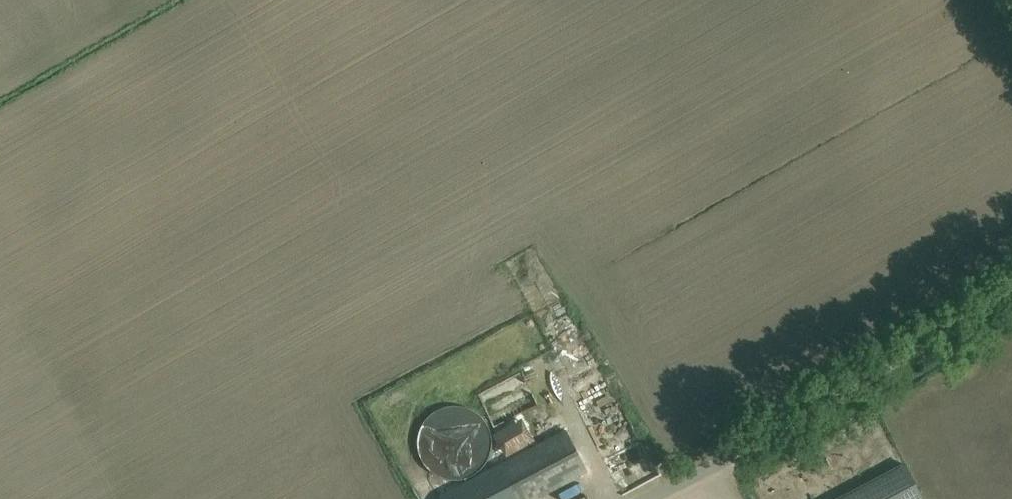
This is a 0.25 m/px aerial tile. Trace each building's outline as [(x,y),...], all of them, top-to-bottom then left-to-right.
[(477,393),(494,430),(541,407),(524,371),(477,393)] [(622,482),(651,471),(642,448),(635,451),(624,422),(602,430),(622,482)] [(565,428),(441,496),(443,498),(530,498),(587,467),(565,428)] [(840,498),(922,498),(904,465),(840,498)]
